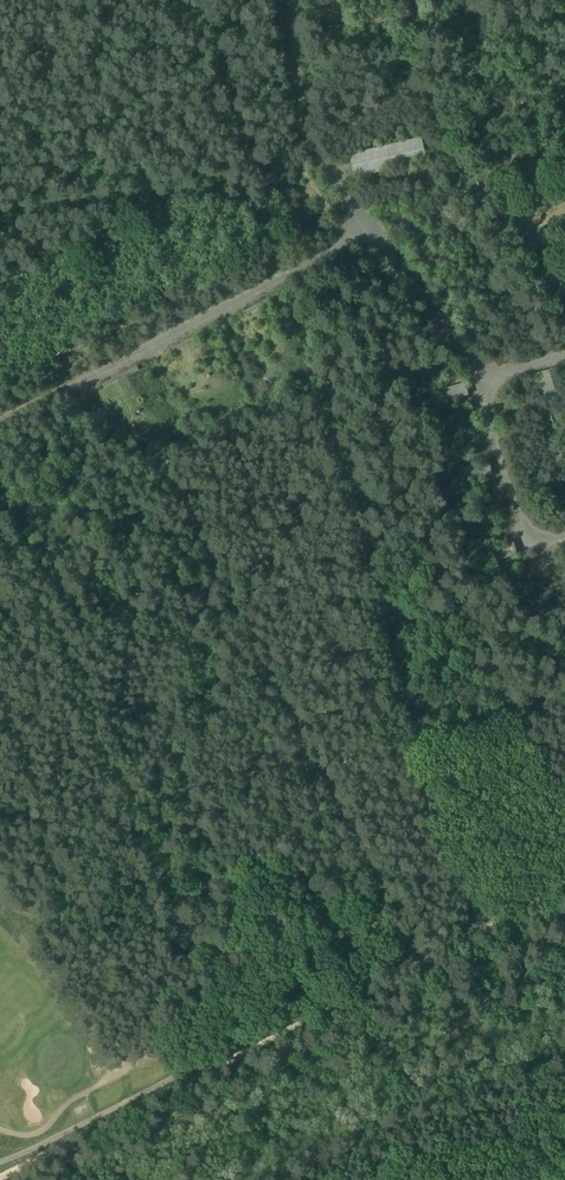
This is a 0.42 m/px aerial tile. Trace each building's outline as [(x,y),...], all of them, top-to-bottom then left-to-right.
[(348,154),(354,180),(428,163),(422,137),(348,154)] [(535,377),(542,401),(554,398),(546,373),(535,377)] [(437,394),(440,404),(464,398),(461,388),(437,394)] [(462,475),(465,485),(489,479),(486,469),(462,475)] [(487,553),(490,563),(513,557),(511,547),(487,553)]
